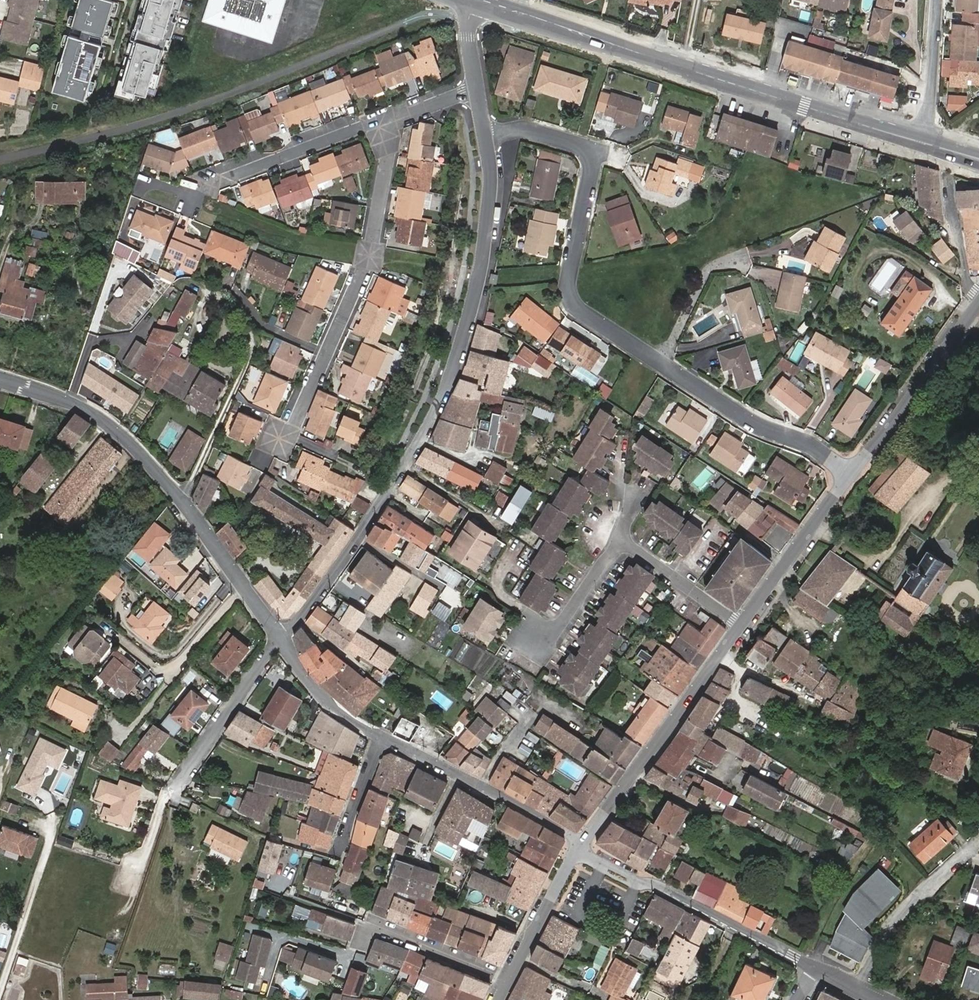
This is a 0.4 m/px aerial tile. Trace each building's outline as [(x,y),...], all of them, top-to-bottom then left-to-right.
[(10,4),(13,5),(16,6),(12,20),(9,19),(6,19),(2,36),(28,43),(40,0),(12,0),(10,4)] [(115,0),(81,0),(74,24),(105,33),(115,0)] [(139,5),(144,7),(143,11),(139,10),(134,25),(138,26),(129,54),(125,52),(121,64),(126,66),(123,76),(118,75),(113,91),(131,96),(133,89),(144,92),(147,83),(152,85),(160,62),(157,61),(165,37),(167,37),(172,23),(169,22),(173,10),(178,12),(181,0),(141,0),(139,5)] [(205,20),(270,41),(283,0),(211,0),(205,20)] [(320,14),(333,17),(337,0),(335,0),(324,0),(320,14)] [(819,4),(818,6),(846,13),(849,0),(820,0),(819,4)] [(870,37),(887,41),(894,12),(892,11),(894,0),(879,0),(877,8),(876,8),(870,37)] [(954,19),(960,20),(965,20),(975,21),(976,0),(956,0),(954,19)] [(731,16),(726,36),(764,45),(769,25),(731,16)] [(975,21),(965,20),(964,29),(978,30),(978,21),(975,21)] [(203,24),(202,39),(209,39),(211,25),(203,24)] [(950,31),(948,61),(949,61),(971,63),(973,32),(950,31)] [(87,98),(103,42),(72,32),(55,89),(87,98)] [(404,54),(407,62),(413,77),(419,74),(421,78),(429,75),(439,71),(432,53),(436,52),(431,39),(420,43),(422,46),(413,50),(416,57),(413,59),(408,51),(404,52),(404,54)] [(789,44),(782,67),(809,75),(817,52),(789,44)] [(407,62),(404,54),(393,58),(390,50),(375,56),(377,64),(385,84),(397,79),(398,83),(413,77),(407,62)] [(817,52),(809,75),(837,84),(844,61),(817,52)] [(505,76),(500,92),(519,99),(531,64),(508,56),(502,75),(505,76)] [(866,94),(873,71),(848,63),(849,58),(845,57),(844,61),(837,84),(866,94)] [(47,65),(27,60),(25,69),(44,75),(47,65)] [(971,63),(949,61),(947,82),(978,85),(978,63),(971,63)] [(574,99),(581,78),(542,65),(534,88),(558,96),(559,94),(574,99)] [(44,75),(25,69),(21,82),(40,88),(44,75)] [(382,88),(376,71),(351,81),(349,77),(343,79),(343,81),(349,94),(355,91),(358,97),(368,93),(382,88)] [(439,71),(429,75),(431,81),(441,77),(439,71)] [(873,71),(866,94),(894,102),(900,80),(873,71)] [(497,91),(500,92),(505,76),(502,75),(497,91)] [(0,76),(0,98),(13,101),(17,80),(0,76)] [(585,79),(581,78),(574,99),(559,94),(558,96),(576,103),(585,79)] [(397,79),(385,84),(386,88),(398,83),(397,79)] [(349,94),(343,81),(311,94),(318,111),(350,99),(349,94)] [(649,82),(647,90),(657,93),(659,85),(649,82)] [(384,92),(382,88),(368,93),(369,97),(384,92)] [(22,91),(17,103),(23,105),(27,93),(22,91)] [(311,94),(310,93),(278,105),(285,122),(286,125),(300,120),(311,116),(312,119),(320,116),(318,111),(311,94)] [(616,121),(615,126),(630,130),(638,106),(608,96),(601,116),(612,119),(616,121)] [(954,108),(962,101),(962,97),(948,96),(948,108),(954,108)] [(528,98),(525,106),(534,109),(537,101),(528,98)] [(278,105),(270,107),(271,111),(259,115),(245,120),(252,138),(266,132),(277,128),(276,125),(285,122),(278,105)] [(684,130),(681,141),(696,146),(701,131),(697,130),(702,116),(670,105),(664,124),(678,128),(684,130)] [(245,120),(259,115),(257,110),(254,108),(242,113),(244,116),(245,120)] [(225,129),(213,134),(219,149),(221,154),(235,149),(233,144),(243,140),(252,138),(245,120),(244,116),(235,120),(223,124),(225,129)] [(716,142),(746,151),(757,155),(769,160),(778,132),(723,116),(716,142)] [(286,125),(287,128),(301,123),(300,120),(286,125)] [(410,128),(406,156),(407,156),(428,160),(431,145),(427,144),(430,124),(418,122),(416,128),(410,128)] [(674,139),(681,141),(684,130),(678,128),(674,139)] [(213,134),(211,129),(177,141),(181,152),(185,162),(219,149),(213,134)] [(266,132),(252,138),(253,142),(267,136),(266,132)] [(233,144),(235,149),(245,145),(243,140),(233,144)] [(343,153),(361,146),(360,142),(341,149),(343,153)] [(173,155),(147,144),(141,164),(167,175),(187,168),(185,162),(181,152),(173,155)] [(343,153),(335,156),(335,157),(341,173),(342,174),(369,165),(361,146),(343,153)] [(743,153),(732,149),(729,155),(741,159),(743,153)] [(852,156),(837,151),(834,161),(832,168),(828,167),(826,176),(845,182),(852,156)] [(335,156),(334,153),(319,159),(320,162),(335,157),(335,156)] [(666,192),(670,181),(673,170),(687,175),(692,162),(677,157),(675,161),(657,155),(652,167),(650,167),(645,184),(666,192)] [(424,189),(429,160),(428,160),(407,156),(406,163),(409,164),(407,174),(405,186),(421,189),(424,189)] [(311,172),(304,175),(309,189),(316,186),(315,183),(320,181),(326,179),(332,177),(341,173),(335,157),(320,162),(309,167),(311,172)] [(821,159),(813,157),(809,168),(817,171),(821,159)] [(532,196),(553,200),(561,163),(540,158),(532,196)] [(798,170),(800,160),(790,158),(788,167),(798,170)] [(698,179),(703,166),(692,162),(687,175),(698,179)] [(930,214),(943,220),(939,170),(919,165),(922,206),(931,210),(930,214)] [(295,200),(311,194),(309,189),(304,175),(297,177),(280,184),(274,186),(282,205),(295,200)] [(280,184),(297,177),(296,175),(279,180),(280,184)] [(350,175),(343,178),(348,191),(355,189),(350,175)] [(326,179),(320,181),(323,187),(333,183),(334,182),(332,177),(326,179)] [(267,203),(275,200),(268,180),(247,188),(239,191),(247,210),(255,207),(261,205),(267,203)] [(675,183),(670,181),(666,192),(672,193),(675,183)] [(35,203),(56,203),(56,199),(75,200),(83,200),(83,183),(36,182),(35,203)] [(405,186),(401,186),(396,214),(399,215),(415,218),(421,189),(405,186)] [(966,208),(978,208),(978,191),(959,192),(961,209),(966,208)] [(617,216),(624,239),(641,233),(627,192),(611,197),(613,206),(609,207),(613,218),(617,216)] [(225,202),(227,197),(219,194),(217,199),(225,202)] [(310,202),(311,194),(295,200),(297,205),(299,206),(310,202)] [(355,202),(333,198),(329,223),(351,227),(355,202)] [(268,211),(269,208),(267,203),(261,205),(255,207),(257,213),(260,214),(268,211)] [(558,218),(559,213),(534,207),(523,251),(544,255),(547,245),(548,240),(553,242),(556,225),(554,225),(556,218),(558,218)] [(966,208),(966,216),(967,229),(977,229),(978,229),(978,208),(966,208)] [(908,211),(895,221),(910,241),(914,238),(917,241),(927,234),(908,211)] [(157,217),(156,219),(139,212),(132,230),(142,234),(163,243),(171,224),(157,217)] [(415,218),(399,215),(398,223),(401,224),(398,241),(423,245),(427,220),(415,218)] [(620,241),(624,239),(617,216),(613,218),(620,241)] [(823,244),(814,261),(832,271),(842,252),(840,251),(848,235),(828,225),(819,242),(823,244)] [(967,229),(971,264),(978,263),(978,245),(977,229),(967,229)] [(142,234),(132,230),(129,235),(140,240),(142,234)] [(182,233),(173,230),(163,255),(194,269),(201,251),(204,246),(181,237),(182,233)] [(204,246),(201,251),(205,253),(213,233),(209,231),(204,246)] [(674,231),(665,235),(670,244),(678,239),(674,231)] [(205,253),(241,267),(249,247),(213,233),(205,253)] [(133,246),(118,237),(113,253),(127,260),(133,246)] [(944,239),(934,247),(945,261),(955,253),(944,239)] [(807,257),(814,261),(823,244),(819,242),(816,240),(807,257)] [(283,285),(291,267),(252,252),(245,270),(250,273),(283,285)] [(29,285),(24,284),(24,282),(19,280),(23,267),(7,263),(0,288),(0,289),(5,291),(0,311),(24,317),(25,316),(31,317),(36,301),(44,303),(47,292),(29,287),(29,285)] [(301,299),(321,307),(336,273),(316,264),(301,299)] [(160,267),(156,274),(172,282),(176,275),(160,267)] [(922,267),(916,275),(934,288),(940,280),(922,267)] [(795,307),(802,274),(781,270),(774,303),(795,307)] [(280,290),(283,285),(250,273),(248,277),(280,290)] [(490,281),(495,282),(498,283),(499,275),(492,273),(490,281)] [(883,322),(900,335),(934,288),(916,275),(883,322)] [(152,291),(134,276),(125,288),(126,296),(122,299),(114,300),(108,308),(112,311),(113,315),(118,319),(121,319),(126,322),(152,291)] [(372,292),(368,300),(372,301),(391,310),(395,311),(400,300),(405,287),(382,277),(375,294),(372,292)] [(286,279),(283,292),(294,295),(298,282),(286,279)] [(835,285),(831,295),(839,298),(842,288),(835,285)] [(746,335),(762,330),(747,286),(724,293),(730,311),(735,309),(742,328),(744,327),(746,335)] [(188,316),(190,316),(198,299),(185,291),(174,312),(186,320),(188,316)] [(537,308),(539,305),(527,294),(525,296),(537,308)] [(558,326),(551,320),(553,317),(539,305),(537,308),(525,296),(511,312),(536,335),(538,333),(548,341),(558,326)] [(308,339),(321,307),(301,299),(300,298),(285,330),(308,339)] [(407,303),(400,300),(395,311),(402,315),(407,303)] [(358,324),(355,331),(378,341),(391,310),(372,301),(361,325),(358,324)] [(487,310),(484,322),(491,324),(494,312),(487,310)] [(558,326),(560,324),(553,317),(551,320),(558,326)] [(150,378),(167,350),(182,324),(170,320),(164,329),(158,329),(148,347),(138,341),(125,363),(150,378)] [(500,334),(481,326),(478,325),(471,348),(494,355),(500,334)] [(555,348),(566,331),(558,326),(548,341),(547,342),(555,348)] [(775,335),(773,326),(762,330),(765,338),(775,335)] [(566,331),(555,348),(579,364),(590,371),(600,354),(566,331)] [(837,369),(849,349),(816,331),(804,350),(837,369)] [(546,343),(548,341),(538,333),(536,335),(546,343)] [(297,345),(282,339),(270,366),(292,375),(296,368),(292,366),(297,353),(294,352),(297,345)] [(354,366),(373,374),(376,375),(386,351),(367,342),(362,354),(359,353),(354,366)] [(740,386),(757,380),(751,360),(745,343),(720,351),(725,369),(730,368),(734,366),(735,370),(740,386)] [(169,351),(167,350),(150,378),(163,386),(174,369),(184,374),(190,363),(179,357),(182,351),(172,345),(169,351)] [(531,363),(533,361),(537,355),(524,346),(518,354),(531,363)] [(494,355),(471,348),(467,364),(489,370),(486,381),(484,385),(483,391),(489,392),(495,393),(507,359),(494,355)] [(205,353),(198,349),(194,356),(207,363),(209,353),(205,352),(205,353)] [(542,349),(539,353),(548,359),(550,356),(550,355),(542,349)] [(301,355),(297,353),(292,366),(296,368),(301,355)] [(543,368),(549,360),(548,359),(539,353),(538,353),(537,355),(533,361),(543,368)] [(608,359),(600,354),(590,371),(597,376),(608,359)] [(751,360),(757,380),(765,377),(759,358),(751,360)] [(781,358),(777,369),(795,375),(799,365),(781,358)] [(874,367),(885,375),(892,365),(880,358),(874,367)] [(224,383),(190,363),(184,374),(174,369),(163,386),(211,415),(216,404),(214,402),(224,383)] [(354,366),(347,363),(344,369),(351,372),(343,391),(361,399),(373,374),(354,366)] [(486,381),(489,370),(467,364),(460,378),(479,384),(484,385),(486,381)] [(81,384),(94,392),(102,379),(86,370),(81,384)] [(289,380),(269,372),(256,402),(272,409),(279,395),(282,396),(289,380)] [(387,380),(395,383),(396,378),(389,375),(387,380)] [(782,375),(771,389),(801,412),(812,397),(782,375)] [(102,379),(94,392),(128,413),(139,396),(109,378),(102,379)] [(460,378),(454,392),(481,399),(481,397),(483,391),(477,389),(479,384),(460,378)] [(606,398),(612,388),(602,383),(597,393),(606,398)] [(871,399),(855,388),(832,422),(852,435),(862,421),(858,418),(871,399)] [(317,404),(311,416),(306,429),(323,436),(334,411),(330,409),(336,396),(320,389),(314,402),(317,404)] [(489,392),(483,391),(481,397),(481,399),(480,400),(487,402),(487,400),(504,403),(506,396),(495,393),(489,392)] [(478,408),(480,400),(481,399),(454,392),(442,417),(472,425),(478,408)] [(279,395),(272,409),(276,410),(282,396),(279,395)] [(523,399),(506,396),(504,403),(522,406),(523,399)] [(648,396),(644,403),(649,406),(651,406),(654,400),(648,396)] [(308,415),(311,416),(317,404),(314,402),(308,415)] [(522,406),(504,403),(503,409),(520,413),(522,406)] [(649,406),(644,403),(640,410),(645,413),(649,406)] [(535,404),(531,414),(551,422),(554,412),(535,404)] [(693,415),(689,412),(681,406),(668,424),(695,443),(710,422),(696,412),(693,415)] [(520,413),(503,409),(502,413),(501,416),(502,420),(518,424),(520,413)] [(501,416),(502,413),(484,410),(483,414),(501,418),(501,416)] [(610,415),(602,410),(590,426),(593,429),(573,459),(590,469),(593,471),(597,464),(600,466),(606,458),(604,456),(608,450),(610,452),(615,444),(608,439),(612,434),(610,433),(613,428),(615,426),(610,423),(613,419),(609,417),(610,415)] [(249,444),(253,435),(256,427),(259,429),(262,422),(240,412),(229,436),(249,444)] [(91,423),(77,414),(59,437),(73,447),(91,423)] [(476,445),(495,450),(502,420),(501,416),(501,418),(483,414),(476,445)] [(360,422),(345,415),(338,432),(347,437),(352,439),(351,442),(359,445),(365,430),(358,426),(360,422)] [(472,425),(442,417),(431,440),(464,450),(472,425)] [(26,450),(29,442),(21,440),(25,426),(0,418),(0,420),(0,442),(26,450)] [(512,453),(518,424),(502,420),(495,450),(512,453)] [(21,440),(29,442),(33,429),(25,426),(21,440)] [(176,458),(188,436),(197,441),(200,437),(184,428),(167,458),(178,464),(180,460),(176,458)] [(723,434),(719,431),(715,437),(719,440),(723,434)] [(737,446),(740,442),(726,433),(712,454),(739,472),(740,470),(751,455),(742,449),(737,446)] [(636,443),(634,447),(650,456),(657,445),(640,434),(635,442),(636,443)] [(183,467),(197,441),(188,436),(176,458),(180,460),(178,464),(183,467)] [(46,508),(65,523),(122,454),(103,439),(46,508)] [(650,467),(654,470),(656,468),(662,472),(671,459),(667,457),(669,453),(657,445),(650,456),(654,458),(650,467)] [(650,456),(634,447),(633,447),(636,449),(634,453),(637,455),(635,457),(641,461),(645,464),(650,456)] [(417,462),(448,477),(455,462),(425,448),(417,462)] [(875,495),(908,457),(898,450),(866,490),(875,495)] [(296,469),(302,472),(308,458),(324,465),(324,463),(302,453),(296,469)] [(21,480),(36,492),(56,466),(42,455),(21,480)] [(251,466),(230,455),(218,480),(239,490),(244,479),(247,474),(251,466)] [(539,455),(534,462),(544,468),(548,461),(539,455)] [(757,460),(751,455),(740,470),(747,474),(757,460)] [(648,466),(650,467),(654,458),(650,456),(645,464),(648,466)] [(789,465),(776,456),(766,472),(780,482),(773,493),(789,503),(793,498),(796,499),(809,479),(802,473),(800,476),(788,468),(789,465)] [(928,473),(908,457),(875,495),(896,511),(928,473)] [(329,472),(330,469),(323,466),(324,465),(308,458),(302,472),(298,482),(321,492),(322,490),(329,472)] [(514,461),(509,470),(521,476),(526,467),(514,461)] [(455,462),(448,477),(475,490),(482,476),(455,462)] [(487,477),(505,486),(511,476),(506,473),(507,470),(494,463),(487,477)] [(802,473),(789,465),(788,468),(800,476),(802,473)] [(219,483),(207,467),(193,498),(204,514),(219,483)] [(590,469),(581,484),(588,488),(597,494),(600,490),(602,491),(608,481),(593,471),(590,469)] [(351,503),(362,486),(329,472),(322,490),(347,501),(351,503)] [(747,488),(759,494),(766,481),(755,474),(747,488)] [(325,543),(340,521),(331,515),(325,524),(272,491),(270,489),(275,480),(267,475),(261,484),(262,485),(253,501),(324,544),(325,543)] [(458,507),(408,475),(402,485),(405,488),(404,490),(446,517),(451,510),(454,512),(458,507)] [(571,478),(562,492),(582,504),(584,500),(587,495),(585,494),(588,488),(581,484),(571,478)] [(721,490),(714,498),(725,507),(737,517),(737,519),(745,526),(761,507),(739,491),(721,478),(715,485),(721,490)] [(513,523),(533,490),(522,483),(502,517),(513,523)] [(319,494),(312,490),(309,495),(317,500),(319,494)] [(502,490),(496,501),(503,506),(510,494),(502,490)] [(553,505),(568,514),(571,517),(574,512),(576,513),(579,508),(582,504),(562,492),(553,505)] [(357,497),(353,505),(365,511),(370,504),(357,497)] [(725,507),(714,498),(710,503),(721,512),(725,507)] [(654,525),(658,528),(671,509),(658,500),(656,504),(653,502),(644,513),(651,518),(649,521),(654,525)] [(765,502),(761,507),(745,526),(762,539),(776,520),(795,533),(801,525),(765,502)] [(539,518),(561,532),(568,521),(565,519),(568,514),(553,505),(549,503),(539,518)] [(412,541),(429,551),(431,548),(428,545),(434,534),(389,506),(376,525),(384,530),(384,528),(400,536),(412,541)] [(671,509),(658,528),(662,531),(667,535),(669,532),(675,537),(685,523),(682,521),(683,518),(671,509)] [(556,541),(561,532),(539,518),(531,532),(546,541),(550,544),(553,540),(556,541)] [(686,552),(702,530),(687,520),(685,523),(675,537),(673,540),(680,544),(678,547),(683,550),(686,552)] [(339,552),(354,531),(340,521),(325,543),(339,552)] [(230,522),(217,532),(226,546),(240,536),(230,522)] [(467,558),(465,561),(476,568),(495,538),(470,522),(464,531),(467,534),(457,551),(467,558)] [(384,530),(376,525),(368,538),(391,552),(400,536),(384,528),(384,530)] [(451,551),(465,561),(467,558),(457,551),(467,534),(464,531),(451,551)] [(745,539),(741,535),(731,550),(733,552),(735,553),(745,539)] [(240,536),(226,546),(237,560),(250,549),(240,536)] [(154,546),(142,537),(138,542),(149,551),(154,546)] [(735,553),(733,552),(715,577),(716,578),(707,591),(733,610),(744,594),(746,595),(759,577),(757,576),(770,559),(745,539),(735,553)] [(428,566),(435,555),(429,551),(412,541),(401,558),(425,571),(428,566)] [(546,541),(537,555),(560,570),(563,565),(566,560),(563,558),(566,553),(550,544),(546,541)] [(322,577),(339,552),(325,543),(324,544),(309,567),(322,577)] [(176,564),(179,560),(167,548),(152,565),(177,587),(187,575),(176,564)] [(367,551),(350,575),(376,594),(367,608),(381,616),(411,574),(397,565),(394,570),(367,551)] [(800,590),(826,607),(855,569),(830,551),(800,590)] [(906,637),(952,568),(927,551),(917,564),(913,561),(908,564),(906,570),(910,573),(894,598),(913,612),(909,618),(889,605),(884,613),(875,607),(872,611),(869,609),(868,611),(906,637)] [(528,570),(538,575),(548,582),(551,578),(554,579),(560,570),(537,555),(528,570)] [(761,579),(774,562),(770,559),(757,576),(759,577),(761,579)] [(642,590),(651,578),(652,576),(636,564),(633,568),(631,567),(627,572),(624,577),(642,590)] [(438,572),(428,566),(425,571),(435,577),(438,572)] [(308,598),(322,577),(309,567),(296,586),(308,598)] [(206,576),(196,569),(179,591),(185,595),(183,597),(195,606),(212,585),(204,579),(206,576)] [(269,574),(256,584),(272,604),(285,595),(269,574)] [(529,589),(549,602),(555,593),(552,591),(555,586),(548,582),(538,575),(529,589)] [(716,578),(715,577),(713,575),(703,588),(707,591),(716,578)] [(120,583),(111,576),(107,581),(116,588),(120,583)] [(632,605),(642,590),(624,577),(622,580),(616,587),(619,588),(615,593),(616,594),(632,605)] [(116,588),(107,581),(99,591),(110,599),(118,590),(116,588)] [(436,591),(425,584),(412,609),(424,615),(427,611),(425,610),(436,591)] [(299,610),(308,598),(296,586),(287,598),(285,595),(272,604),(283,618),(290,617),(295,612),(299,610)] [(542,613),(546,607),(549,602),(529,589),(520,604),(537,615),(539,611),(542,613)] [(822,620),(829,610),(826,607),(800,590),(793,600),(822,620)] [(632,606),(632,605),(616,594),(613,597),(611,596),(608,601),(605,605),(623,618),(632,606)] [(749,597),(746,595),(744,594),(733,610),(738,613),(749,597)] [(482,597),(473,611),(497,625),(499,622),(503,616),(500,614),(503,610),(482,597)] [(347,604),(344,602),(334,618),(337,620),(347,604)] [(154,603),(139,622),(133,628),(152,644),(164,629),(161,626),(169,616),(154,603)] [(337,620),(340,621),(350,605),(347,604),(337,620)] [(340,621),(355,631),(360,623),(365,614),(350,605),(340,621)] [(613,632),(623,618),(605,605),(602,609),(598,614),(600,616),(597,620),(599,622),(613,632)] [(334,618),(318,607),(306,622),(322,633),(334,618)] [(829,626),(837,615),(829,610),(822,620),(829,626)] [(497,625),(473,611),(465,625),(486,638),(489,633),(491,635),(495,629),(497,625)] [(708,625),(712,619),(703,613),(699,619),(708,625)] [(139,622),(136,620),(132,616),(126,623),(133,628),(139,622)] [(347,645),(356,632),(355,631),(340,621),(337,620),(334,618),(322,633),(345,649),(347,645)] [(707,656),(726,629),(712,619),(708,625),(704,631),(690,622),(679,637),(707,656)] [(619,636),(613,632),(599,622),(595,628),(592,626),(588,632),(586,635),(608,650),(619,636)] [(301,653),(315,644),(307,633),(302,627),(294,635),(301,653)] [(762,640),(776,649),(785,636),(772,627),(762,640)] [(103,640),(93,632),(91,633),(84,628),(82,628),(70,644),(70,646),(76,650),(75,651),(75,657),(83,662),(89,661),(94,666),(97,665),(110,649),(110,647),(102,642),(104,640),(103,640)] [(96,632),(93,632),(103,640),(103,637),(96,632)] [(221,641),(227,646),(234,637),(228,632),(221,641)] [(315,644),(317,642),(308,632),(307,633),(315,644)] [(359,653),(369,640),(356,632),(347,645),(359,653)] [(597,666),(608,650),(586,635),(584,637),(580,643),(582,645),(578,652),(580,653),(597,666)] [(679,695),(698,669),(670,649),(663,644),(650,635),(642,648),(655,656),(645,670),(676,693),(679,695)] [(234,637),(227,646),(214,662),(229,673),(247,650),(242,646),(244,644),(235,636),(234,637)] [(698,669),(707,656),(679,637),(670,649),(698,669)] [(776,649),(762,640),(759,638),(747,655),(764,666),(776,649)] [(387,671),(396,657),(369,640),(359,653),(381,668),(387,671)] [(484,677),(495,655),(463,640),(453,661),(484,677)] [(774,664),(793,677),(808,655),(790,643),(774,664)] [(320,683),(348,664),(329,648),(323,651),(315,644),(301,653),(303,659),(311,673),(320,683)] [(356,657),(359,653),(347,645),(345,649),(356,657)] [(568,663),(567,665),(589,681),(599,667),(597,666),(580,653),(575,660),(572,657),(568,663)] [(808,655),(793,677),(822,696),(835,678),(827,673),(824,676),(817,671),(821,665),(814,660),(815,657),(810,653),(808,655)] [(117,690),(121,685),(131,672),(137,664),(124,654),(120,660),(116,657),(101,677),(117,690)] [(366,678),(348,664),(320,683),(342,702),(352,692),(366,678)] [(564,676),(560,681),(579,694),(589,681),(567,665),(565,668),(561,674),(564,676)] [(379,682),(387,671),(381,668),(374,677),(379,682)] [(734,675),(720,668),(702,695),(719,704),(728,690),(725,688),(734,675)] [(645,670),(635,685),(651,696),(666,706),(676,693),(645,670)] [(131,672),(121,685),(130,692),(140,679),(131,672)] [(265,699),(271,703),(285,679),(279,675),(265,699)] [(381,687),(367,676),(366,678),(352,692),(366,704),(369,701),(381,687)] [(828,700),(822,712),(848,725),(867,687),(846,676),(842,682),(835,678),(822,696),(828,700)] [(741,691),(766,703),(773,689),(750,677),(741,691)] [(130,692),(121,685),(117,690),(116,692),(125,699),(130,692)] [(281,688),(262,720),(283,730),(301,700),(281,688)] [(512,693),(517,697),(521,692),(516,688),(512,693)] [(54,707),(78,719),(91,726),(100,708),(63,689),(54,707)] [(185,725),(190,729),(211,703),(193,689),(172,715),(180,721),(185,725)] [(461,696),(468,700),(472,693),(465,689),(461,696)] [(512,693),(507,689),(503,695),(512,702),(517,697),(512,693)] [(766,703),(789,715),(796,701),(773,689),(766,703)] [(352,692),(342,702),(357,714),(366,704),(352,692)] [(704,728),(705,726),(719,704),(702,695),(687,719),(681,729),(698,738),(702,732),(704,728)] [(666,706),(651,696),(625,733),(626,734),(642,744),(669,708),(666,706)] [(502,698),(497,704),(506,711),(511,705),(502,698)] [(488,699),(477,712),(480,715),(494,726),(505,712),(488,699)] [(400,706),(394,715),(401,719),(404,716),(407,710),(408,707),(404,705),(402,708),(400,706)] [(241,711),(227,732),(249,745),(252,741),(264,747),(275,731),(241,711)] [(329,752),(349,761),(360,734),(322,711),(307,741),(324,749),(329,752)] [(422,715),(416,711),(412,717),(418,721),(422,715)] [(171,714),(160,727),(170,733),(180,721),(172,715),(171,714)] [(480,715),(469,729),(483,739),(494,726),(480,715)] [(535,728),(570,751),(579,738),(544,715),(535,728)] [(401,719),(394,732),(411,740),(421,724),(404,716),(401,719)] [(78,719),(76,722),(75,724),(88,731),(91,726),(78,719)] [(185,725),(180,721),(170,733),(175,736),(185,725)] [(599,727),(604,733),(607,727),(601,723),(599,727)] [(133,770),(149,749),(155,753),(170,733),(160,727),(156,724),(123,765),(133,770)] [(743,740),(713,724),(710,729),(705,726),(704,728),(702,732),(712,738),(712,739),(724,746),(736,754),(743,740)] [(469,729),(464,725),(458,733),(456,736),(460,740),(469,729)] [(642,744),(626,734),(624,737),(607,727),(604,733),(595,748),(625,767),(642,744)] [(483,777),(492,760),(486,757),(476,747),(483,739),(469,729),(460,740),(447,757),(483,777)] [(714,762),(724,746),(712,739),(712,738),(702,732),(698,738),(681,729),(668,747),(680,754),(684,750),(692,755),(694,751),(714,762)] [(970,745),(940,733),(933,730),(928,745),(942,751),(940,755),(935,753),(930,766),(957,778),(970,745)] [(529,732),(526,737),(537,744),(540,740),(529,732)] [(579,738),(570,751),(615,781),(625,767),(595,748),(579,738)] [(66,751),(42,739),(18,787),(35,795),(40,787),(33,783),(36,777),(42,775),(47,763),(58,768),(66,751)] [(760,751),(753,746),(743,740),(736,754),(754,763),(760,751)] [(271,750),(276,752),(280,745),(275,743),(271,750)] [(109,744),(100,756),(112,762),(123,749),(109,744)] [(521,744),(518,749),(529,756),(532,751),(521,744)] [(535,753),(543,758),(548,749),(541,744),(535,753)] [(682,769),(692,755),(684,750),(680,754),(668,747),(655,765),(669,772),(677,777),(682,769)] [(320,775),(321,775),(329,752),(324,749),(315,773),(320,775)] [(321,775),(351,786),(358,768),(349,761),(329,752),(321,775)] [(386,756),(379,773),(395,781),(399,774),(410,779),(414,769),(404,764),(401,769),(391,762),(394,757),(388,752),(386,756)] [(827,765),(831,756),(824,752),(819,762),(827,765)] [(837,759),(831,756),(827,765),(833,768),(837,759)] [(504,757),(491,782),(536,807),(543,794),(533,788),(539,778),(504,757)] [(669,772),(655,765),(645,777),(661,785),(669,772)] [(418,769),(406,795),(436,810),(447,784),(418,769)] [(688,772),(682,769),(677,777),(669,772),(661,785),(686,797),(693,785),(684,780),(688,772)] [(249,786),(310,802),(314,787),(309,786),(253,771),(249,786)] [(571,807),(588,818),(612,785),(592,772),(578,796),(572,792),(569,797),(564,794),(560,800),(571,807)] [(697,803),(703,792),(703,791),(698,788),(703,779),(688,772),(684,780),(693,785),(686,797),(697,803)] [(395,781),(379,773),(372,789),(390,797),(393,787),(404,792),(410,779),(399,774),(395,781)] [(40,787),(45,776),(42,775),(36,777),(33,783),(40,787)] [(347,800),(351,786),(321,775),(320,775),(318,781),(316,788),(347,800)] [(785,793),(751,775),(742,791),(776,809),(785,793)] [(543,794),(536,807),(578,831),(588,818),(571,807),(560,800),(557,798),(549,792),(552,786),(539,778),(533,788),(543,794)] [(713,784),(704,780),(703,779),(698,788),(703,791),(703,792),(708,794),(713,784)] [(121,789),(103,782),(97,800),(114,806),(112,812),(115,813),(112,822),(129,828),(136,810),(133,809),(136,802),(138,803),(143,790),(127,784),(125,790),(121,789)] [(716,798),(721,788),(713,784),(708,794),(716,798)] [(314,787),(310,802),(314,804),(308,825),(304,823),(298,846),(326,854),(347,800),(316,788),(314,787)] [(733,794),(723,789),(721,788),(716,798),(727,804),(733,794)] [(390,797),(372,789),(359,819),(378,827),(390,797)] [(495,811),(458,789),(453,798),(436,833),(458,844),(471,818),(489,826),(495,811)] [(274,796),(247,790),(240,812),(263,823),(274,796)] [(681,805),(668,798),(654,823),(651,821),(642,837),(656,844),(659,839),(663,841),(670,832),(681,838),(694,813),(681,805)] [(192,801),(189,809),(196,813),(200,805),(192,801)] [(16,815),(19,807),(6,802),(2,810),(16,815)] [(728,805),(723,816),(743,827),(749,814),(728,805)] [(221,808),(218,814),(226,817),(229,812),(221,808)] [(562,838),(509,808),(499,826),(519,838),(519,840),(528,845),(555,858),(564,840),(562,838)] [(112,812),(107,809),(104,818),(112,822),(115,813),(112,812)] [(810,815),(804,826),(815,831),(820,819),(810,815)] [(378,827),(359,819),(353,843),(369,849),(378,827)] [(642,837),(651,821),(646,819),(637,833),(613,820),(596,843),(626,860),(631,851),(633,852),(642,837)] [(942,825),(937,820),(911,844),(911,845),(924,860),(951,836),(950,835),(956,830),(947,820),(942,825)] [(246,842),(211,825),(203,842),(211,846),(210,849),(237,862),(246,842)] [(32,860),(39,840),(5,826),(0,839),(0,848),(32,860)] [(418,841),(422,832),(412,828),(408,837),(418,841)] [(395,849),(400,834),(400,833),(390,829),(384,845),(395,849)] [(681,838),(670,832),(663,841),(659,839),(656,844),(673,853),(681,838)] [(401,854),(408,838),(400,834),(395,849),(394,851),(401,854)] [(673,854),(673,853),(656,844),(642,837),(633,852),(631,851),(626,860),(643,869),(650,856),(654,858),(652,862),(665,869),(673,854)] [(72,849),(74,842),(60,838),(58,845),(72,849)] [(268,840),(259,868),(274,872),(283,844),(268,840)] [(842,841),(837,853),(851,859),(857,847),(842,841)] [(355,886),(369,849),(353,843),(344,867),(346,870),(341,882),(355,886)] [(548,872),(555,858),(528,845),(521,859),(548,872)] [(511,854),(509,858),(518,863),(521,859),(511,854)] [(509,858),(507,862),(516,866),(508,882),(504,880),(503,883),(513,887),(508,900),(529,909),(548,872),(521,859),(518,863),(509,858)] [(394,867),(388,886),(432,899),(439,874),(396,860),(395,862),(393,861),(391,866),(394,867)] [(708,885),(712,877),(681,860),(674,875),(688,882),(689,880),(699,885),(701,881),(708,885)] [(330,892),(337,871),(311,864),(305,885),(330,892)] [(464,877),(467,868),(455,864),(452,874),(464,877)] [(877,868),(867,878),(888,899),(899,888),(877,868)] [(503,883),(476,870),(471,883),(482,888),(482,889),(508,900),(513,887),(503,883)] [(968,898),(978,902),(978,872),(977,872),(968,898)] [(264,888),(266,880),(256,877),(254,885),(264,888)] [(740,892),(712,877),(708,885),(701,881),(699,885),(692,897),(755,928),(759,920),(763,912),(737,898),(740,892)] [(838,930),(830,945),(855,958),(863,943),(858,940),(864,929),(861,927),(870,917),(868,915),(874,909),(876,911),(888,899),(867,878),(855,890),(857,891),(850,898),(852,900),(843,909),(845,911),(836,929),(838,930)] [(455,897),(458,885),(449,882),(445,895),(455,897)] [(341,883),(334,889),(351,897),(354,888),(341,883)] [(398,892),(382,887),(373,911),(389,917),(398,892)] [(415,910),(420,898),(398,892),(389,917),(409,926),(415,910)] [(673,930),(684,909),(654,894),(644,915),(673,930)] [(442,916),(446,906),(420,898),(415,910),(434,917),(427,933),(446,941),(454,921),(442,916)] [(968,898),(966,903),(978,908),(978,902),(968,898)] [(299,916),(309,919),(312,909),(303,906),(299,916)] [(498,925),(455,908),(446,906),(442,916),(454,921),(487,936),(479,955),(500,964),(516,933),(498,925)] [(312,909),(309,919),(320,924),(319,928),(349,939),(354,925),(312,909)] [(709,923),(684,909),(673,930),(672,931),(675,933),(656,969),(663,973),(661,977),(677,985),(709,923)] [(434,917),(415,910),(409,926),(427,933),(434,917)] [(765,923),(769,915),(763,912),(759,920),(765,923)] [(538,943),(564,956),(579,928),(553,913),(538,943)] [(761,931),(767,934),(775,918),(769,915),(765,923),(761,931)] [(487,936),(454,921),(446,941),(479,955),(487,936)] [(950,943),(964,948),(970,931),(956,926),(950,943)] [(242,960),(236,977),(255,983),(261,966),(265,967),(273,942),(271,938),(255,933),(246,961),(242,960)] [(617,944),(623,946),(627,935),(621,933),(617,944)] [(600,945),(602,940),(590,934),(588,939),(600,945)] [(632,938),(626,950),(634,954),(640,942),(632,938)] [(408,972),(420,976),(427,958),(411,950),(376,939),(367,963),(379,968),(382,962),(398,967),(408,972)] [(105,941),(103,952),(114,954),(116,943),(105,941)] [(235,946),(220,941),(215,959),(230,963),(235,946)] [(941,979),(953,948),(934,941),(920,978),(934,983),(936,977),(941,979)] [(583,952),(590,955),(594,945),(586,942),(583,952)] [(530,958),(555,970),(557,971),(564,956),(538,943),(530,958)] [(591,966),(599,970),(609,948),(601,944),(591,966)] [(337,957),(297,946),(295,952),(293,959),(292,963),(291,966),(331,977),(337,957)] [(293,959),(295,952),(282,948),(279,959),(292,963),(293,959)] [(5,962),(9,952),(0,949),(0,961),(5,962)] [(416,985),(415,987),(426,992),(425,993),(441,999),(443,999),(451,983),(459,986),(465,973),(427,958),(420,976),(416,985)] [(608,972),(611,974),(618,959),(615,958),(608,972)] [(611,974),(610,976),(628,984),(636,969),(618,959),(611,974)] [(160,963),(159,974),(175,975),(176,965),(160,963)] [(734,996),(742,999),(765,999),(776,977),(745,963),(729,996),(733,998),(734,996)] [(18,964),(14,974),(24,977),(27,967),(18,964)] [(978,986),(978,969),(967,965),(961,985),(970,988),(972,984),(978,986)] [(552,995),(545,991),(550,979),(526,966),(510,996),(519,999),(550,999),(552,995)] [(344,992),(361,995),(368,974),(353,968),(344,992)] [(459,986),(484,996),(490,984),(465,973),(459,986)] [(131,998),(127,999),(126,976),(117,975),(117,980),(100,982),(100,980),(88,981),(88,999),(131,999),(131,998)] [(610,976),(604,987),(614,993),(611,999),(630,999),(622,996),(628,984),(610,976)] [(138,978),(137,989),(147,990),(147,979),(138,978)] [(211,999),(218,999),(222,985),(186,981),(185,997),(211,999)] [(484,996),(459,986),(451,983),(443,999),(483,999),(484,996)] [(226,988),(225,995),(228,995),(228,998),(241,999),(243,999),(244,992),(226,988)] [(844,999),(822,989),(817,999),(843,999),(844,999)]
